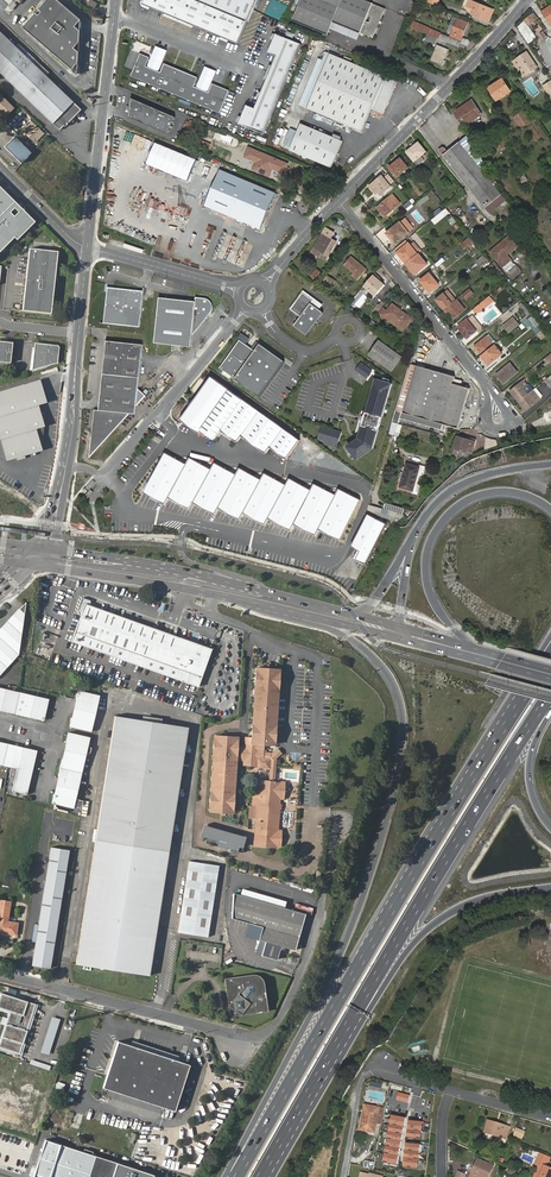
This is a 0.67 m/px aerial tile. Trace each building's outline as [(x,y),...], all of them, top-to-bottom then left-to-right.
[(23,27),(72,69),(78,62),(80,19),(58,0),(46,0),(23,27)] [(91,0),(90,0),(88,3),(95,8),(98,4),(91,0)] [(194,0),(144,0),(142,5),(238,44),(247,21),(194,0)] [(226,0),(194,0),(247,21),(251,10),(239,5),(226,0)] [(239,5),(251,10),(255,0),(226,0),(239,5)] [(295,19),(330,33),(332,27),(335,21),(376,37),(387,8),(368,0),(302,0),(295,19)] [(474,0),(471,0),(468,7),(475,10),(473,15),(489,21),(495,8),(474,0)] [(543,12),(550,24),(550,6),(543,12)] [(528,43),(536,37),(529,27),(539,20),(533,13),(515,26),(528,43)] [(451,37),(458,18),(454,16),(446,35),(451,37)] [(468,22),(458,18),(451,37),(458,40),(460,37),(461,38),(468,22)] [(362,32),(335,21),(332,27),(360,38),(362,32)] [(427,33),(438,37),(439,36),(441,37),(442,34),(440,33),(440,32),(429,28),(427,33)] [(0,31),(0,72),(61,131),(82,110),(0,31)] [(301,43),(276,33),(269,52),(277,55),(255,107),(247,104),(239,123),(264,133),(301,43)] [(436,43),(438,37),(427,33),(425,39),(434,43),(436,43)] [(447,48),(437,44),(431,59),(441,63),(447,48)] [(304,105),(308,107),(331,52),(327,50),(304,105)] [(399,79),(331,52),(308,107),(364,130),(374,107),(386,112),(399,79)] [(526,52),(514,62),(526,76),(538,67),(526,52)] [(131,76),(220,114),(229,90),(212,83),(208,92),(194,86),(197,77),(164,63),(160,72),(146,66),(150,57),(140,53),(131,76)] [(504,79),(490,88),(498,100),(512,90),(504,79)] [(0,95),(0,113),(1,112),(5,116),(13,108),(0,95)] [(176,116),(132,98),(130,117),(168,133),(176,116)] [(473,99),(455,111),(464,125),(482,114),(473,99)] [(525,111),(515,118),(522,128),(531,121),(525,111)] [(286,147),(290,149),(302,122),(298,120),(286,147)] [(32,121),(25,128),(37,140),(44,133),(32,121)] [(343,140),(302,122),(290,149),(330,167),(343,140)] [(492,123),(486,127),(494,140),(500,150),(507,145),(492,123)] [(22,163),(34,149),(17,133),(4,146),(22,163)] [(419,141),(408,151),(415,160),(427,151),(419,141)] [(460,141),(444,155),(485,206),(501,192),(460,141)] [(257,157),(256,160),(253,167),(269,175),(273,168),(284,173),(288,163),(249,147),(246,152),(257,157)] [(245,156),(256,160),(257,157),(246,152),(245,156)] [(401,158),(390,166),(398,175),(408,167),(401,158)] [(275,193),(220,169),(206,205),(260,228),(275,193)] [(525,173),(520,177),(524,183),(529,180),(525,173)] [(383,175),(379,178),(371,185),(376,192),(379,190),(381,192),(382,194),(391,186),(383,175)] [(0,188),(0,250),(14,236),(18,240),(35,223),(0,188)] [(393,195),(377,209),(380,213),(382,212),(386,216),(400,203),(393,195)] [(406,210),(412,205),(409,201),(403,206),(406,210)] [(447,209),(433,221),(436,225),(451,213),(447,209)] [(414,229),(405,217),(400,221),(409,233),(414,229)] [(449,221),(454,225),(458,221),(453,217),(449,221)] [(400,221),(387,233),(396,244),(409,233),(400,221)] [(322,233),(314,248),(328,255),(336,241),(322,233)] [(473,241),(469,235),(460,243),(463,246),(467,244),(468,245),(473,241)] [(510,242),(507,239),(492,251),(499,259),(517,245),(513,240),(510,242)] [(406,263),(418,253),(409,242),(398,252),(406,263)] [(57,250),(29,248),(23,310),(51,312),(57,250)] [(328,255),(314,248),(312,252),(325,259),(328,255)] [(428,264),(419,252),(418,253),(406,263),(416,274),(428,264)] [(480,263),(488,257),(485,253),(477,260),(480,263)] [(356,272),(361,277),(368,269),(352,254),(345,262),(356,272)] [(487,275),(496,267),(493,264),(485,271),(487,275)] [(505,273),(512,282),(524,272),(517,264),(505,273)] [(312,276),(317,281),(324,273),(319,269),(312,276)] [(358,280),(361,277),(356,272),(353,276),(358,280)] [(430,272),(421,280),(430,292),(440,284),(430,272)] [(376,273),(365,285),(377,295),(386,285),(381,280),(378,278),(380,277),(376,273)] [(337,279),(328,274),(322,283),(332,289),(337,279)] [(474,293),(470,288),(463,294),(466,299),(474,293)] [(146,292),(117,289),(110,294),(106,325),(142,329),(146,292)] [(313,300),(302,292),(290,309),(301,316),(294,326),(307,335),(324,312),(311,303),(313,300)] [(444,309),(453,302),(445,292),(437,299),(444,309)] [(197,303),(162,299),(157,344),(192,348),(194,336),(212,313),(213,312),(214,310),(215,308),(215,306),(214,304),(213,302),(212,301),(210,300),(208,299),(206,299),(198,298),(197,303)] [(466,308),(458,298),(453,302),(444,309),(453,319),(466,308)] [(412,317),(392,302),(385,312),(383,315),(403,329),(412,317)] [(522,303),(519,305),(527,316),(530,313),(522,303)] [(380,304),(374,311),(377,313),(381,309),(383,306),(380,304)] [(479,304),(473,309),(477,313),(483,309),(479,304)] [(385,312),(381,309),(377,313),(377,314),(381,317),(401,332),(403,329),(383,315),(385,312)] [(510,333),(521,324),(514,316),(503,325),(510,333)] [(469,318),(459,326),(468,338),(478,330),(475,326),(471,322),(469,318)] [(536,318),(532,321),(535,326),(537,325),(540,329),(543,327),(536,318)] [(424,333),(433,343),(438,339),(429,329),(424,333)] [(545,329),(539,334),(542,339),(548,334),(545,329)] [(113,334),(104,406),(98,406),(96,445),(130,408),(135,409),(136,401),(145,391),(138,386),(144,338),(113,334)] [(482,355),(496,344),(488,334),(475,345),(482,355)] [(10,362),(13,342),(0,340),(0,361),(10,362)] [(240,340),(220,368),(260,396),(285,361),(260,344),(255,351),(252,349),(240,340)] [(403,356),(381,340),(370,355),(392,370),(403,356)] [(252,349),(255,351),(260,344),(257,341),(252,349)] [(36,342),(33,369),(58,362),(60,347),(59,345),(36,342)] [(503,353),(496,344),(482,355),(489,364),(503,353)] [(355,371),(367,378),(372,371),(361,363),(355,371)] [(452,425),(458,427),(469,387),(453,382),(454,375),(410,363),(393,422),(399,423),(401,417),(443,427),(444,424),(448,424),(447,426),(451,427),(452,425)] [(509,377),(510,379),(518,372),(511,363),(498,374),(504,382),(509,377)] [(211,377),(202,390),(194,401),(190,406),(183,417),(206,434),(208,432),(216,437),(222,428),(239,439),(243,434),(267,451),(271,447),(287,458),(300,438),(211,377)] [(0,391),(0,440),(4,439),(10,459),(43,450),(37,429),(46,426),(40,405),(48,402),(42,379),(0,391)] [(393,384),(378,379),(368,412),(364,426),(361,439),(349,447),(358,460),(374,448),(393,384)] [(519,401),(529,393),(526,388),(529,386),(525,380),(511,391),(519,401)] [(536,396),(532,391),(529,393),(519,401),(526,410),(540,400),(536,395),(536,396)] [(391,435),(401,437),(403,424),(393,423),(391,435)] [(403,426),(402,434),(414,437),(416,428),(403,426)] [(342,433),(322,427),(319,439),(327,441),(339,444),(342,433)] [(431,440),(432,434),(425,432),(423,437),(431,440)] [(478,436),(478,444),(485,445),(486,436),(478,436)] [(463,439),(456,438),(452,450),(465,453),(466,448),(472,449),(474,440),(463,437),(463,439)] [(487,438),(485,447),(495,450),(498,441),(487,438)] [(188,463),(168,453),(147,494),(169,504),(172,499),(193,509),(197,502),(218,513),(222,505),(244,516),(247,511),(269,521),(272,515),(293,525),(297,518),(318,529),(321,522),(342,533),(363,492),(342,482),(339,488),(317,477),(314,484),(293,474),(290,479),(267,468),(263,474),(243,464),(238,471),(217,461),(214,467),(192,457),(188,463)] [(420,467),(407,463),(401,486),(413,490),(420,467)] [(372,494),(402,502),(403,499),(373,490),(372,494)] [(400,507),(402,502),(372,494),(371,499),(400,507)] [(373,502),(359,534),(358,536),(364,539),(361,546),(371,550),(390,511),(373,502)] [(198,685),(211,648),(86,602),(72,640),(198,685)] [(26,604),(0,632),(0,676),(18,656),(26,604)] [(267,756),(258,755),(259,748),(258,748),(258,740),(274,741),(278,665),(255,664),(251,740),(245,739),(244,743),(237,743),(238,734),(214,732),(210,808),(233,809),(236,757),(244,758),(243,761),(257,762),(256,764),(270,765),(271,760),(267,756)] [(70,676),(53,671),(49,689),(63,692),(65,684),(66,684),(67,681),(69,681),(70,676)] [(0,689),(0,712),(44,722),(49,700),(0,689)] [(80,692),(77,694),(69,728),(91,733),(100,697),(80,692)] [(115,715),(76,962),(151,974),(191,726),(115,715)] [(90,739),(68,733),(52,805),(73,809),(90,739)] [(17,770),(12,792),(27,795),(37,752),(0,743),(0,766),(17,770)] [(268,748),(259,748),(258,755),(267,756),(271,760),(270,765),(269,778),(274,778),(275,756),(268,748)] [(284,779),(274,778),(269,778),(258,777),(257,791),(256,802),(253,843),(280,845),(281,828),(278,828),(279,795),(283,795),(284,779)] [(210,825),(206,839),(240,850),(244,835),(219,829),(210,825)] [(69,850),(50,847),(31,964),(50,968),(69,850)] [(192,860),(179,931),(210,937),(222,866),(192,860)] [(233,918),(262,928),(258,941),(265,943),(261,957),(277,962),(280,951),(285,948),(296,952),(308,915),(235,892),(233,918)] [(13,902),(2,900),(0,912),(0,917),(1,917),(0,923),(0,932),(18,935),(20,924),(10,923),(13,902)] [(228,978),(234,1015),(270,1010),(265,982),(258,975),(228,978)] [(35,1005),(0,994),(0,995),(0,1009),(10,1012),(0,1043),(0,1048),(20,1054),(35,1005)] [(42,1052),(50,1054),(60,1019),(52,1016),(42,1052)] [(117,1042),(102,1088),(175,1111),(190,1066),(117,1042)] [(409,1096),(397,1092),(395,1100),(407,1103),(409,1096)] [(19,1105),(16,1116),(23,1119),(27,1107),(19,1105)] [(362,1107),(358,1130),(372,1133),(376,1110),(362,1107)] [(405,1118),(393,1116),(391,1126),(403,1128),(405,1118)] [(420,1123),(408,1121),(407,1131),(419,1132),(420,1123)] [(492,1122),(487,1121),(484,1133),(505,1139),(507,1135),(502,1133),(504,1126),(499,1124),(499,1126),(492,1124),(492,1122)] [(403,1128),(391,1126),(390,1133),(402,1135),(403,1128)] [(526,1132),(516,1128),(513,1135),(522,1139),(526,1132)] [(419,1132),(407,1131),(406,1139),(418,1140),(419,1132)] [(402,1135),(390,1133),(388,1140),(401,1142),(402,1135)] [(90,1155),(91,1152),(83,1149),(82,1152),(45,1139),(32,1176),(36,1176),(152,1176),(90,1155)] [(401,1142),(388,1140),(387,1147),(399,1150),(401,1142)] [(418,1145),(405,1144),(404,1152),(417,1153),(418,1145)] [(399,1150),(387,1147),(386,1155),(398,1157),(399,1150)] [(417,1153),(404,1152),(404,1159),(416,1161),(417,1153)] [(539,1153),(537,1158),(534,1165),(542,1168),(538,1176),(550,1176),(550,1168),(544,1165),(545,1161),(547,1162),(549,1157),(539,1153)] [(398,1157),(386,1155),(384,1163),(396,1165),(398,1157)] [(416,1161),(404,1159),(403,1168),(415,1170),(416,1161)] [(365,1168),(373,1170),(374,1164),(375,1163),(366,1161),(365,1168)] [(473,1168),(471,1174),(470,1176),(478,1176),(479,1176),(480,1176),(488,1176),(493,1166),(479,1161),(476,1169),(473,1168)]
